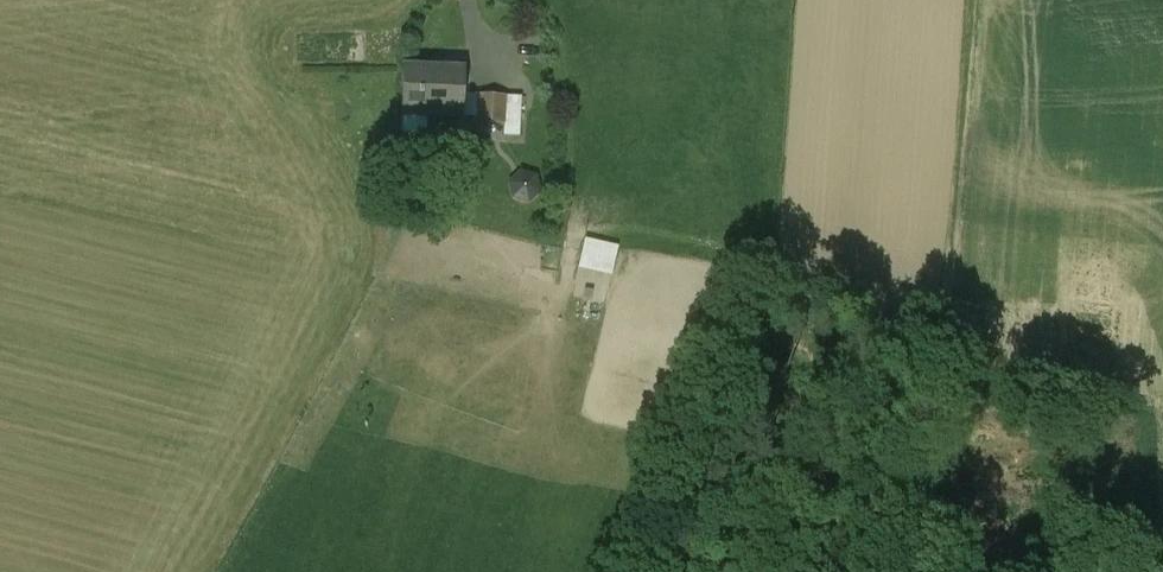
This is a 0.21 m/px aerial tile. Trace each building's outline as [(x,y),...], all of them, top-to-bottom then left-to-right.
[(464,73),(404,70),(402,116),(404,116),(404,113),(428,114),(428,116),(462,118),(463,95),(464,73)] [(520,139),(520,96),(463,95),(462,118),(478,118),(478,124),(502,125),(502,139),(520,139)] [(422,135),(428,132),(428,116),(428,114),(404,113),(404,116),(402,116),(403,130),(406,134),(422,135)] [(543,172),(514,171),(513,200),(542,201),(543,172)] [(616,275),(624,243),(589,234),(582,266),(616,275)]
